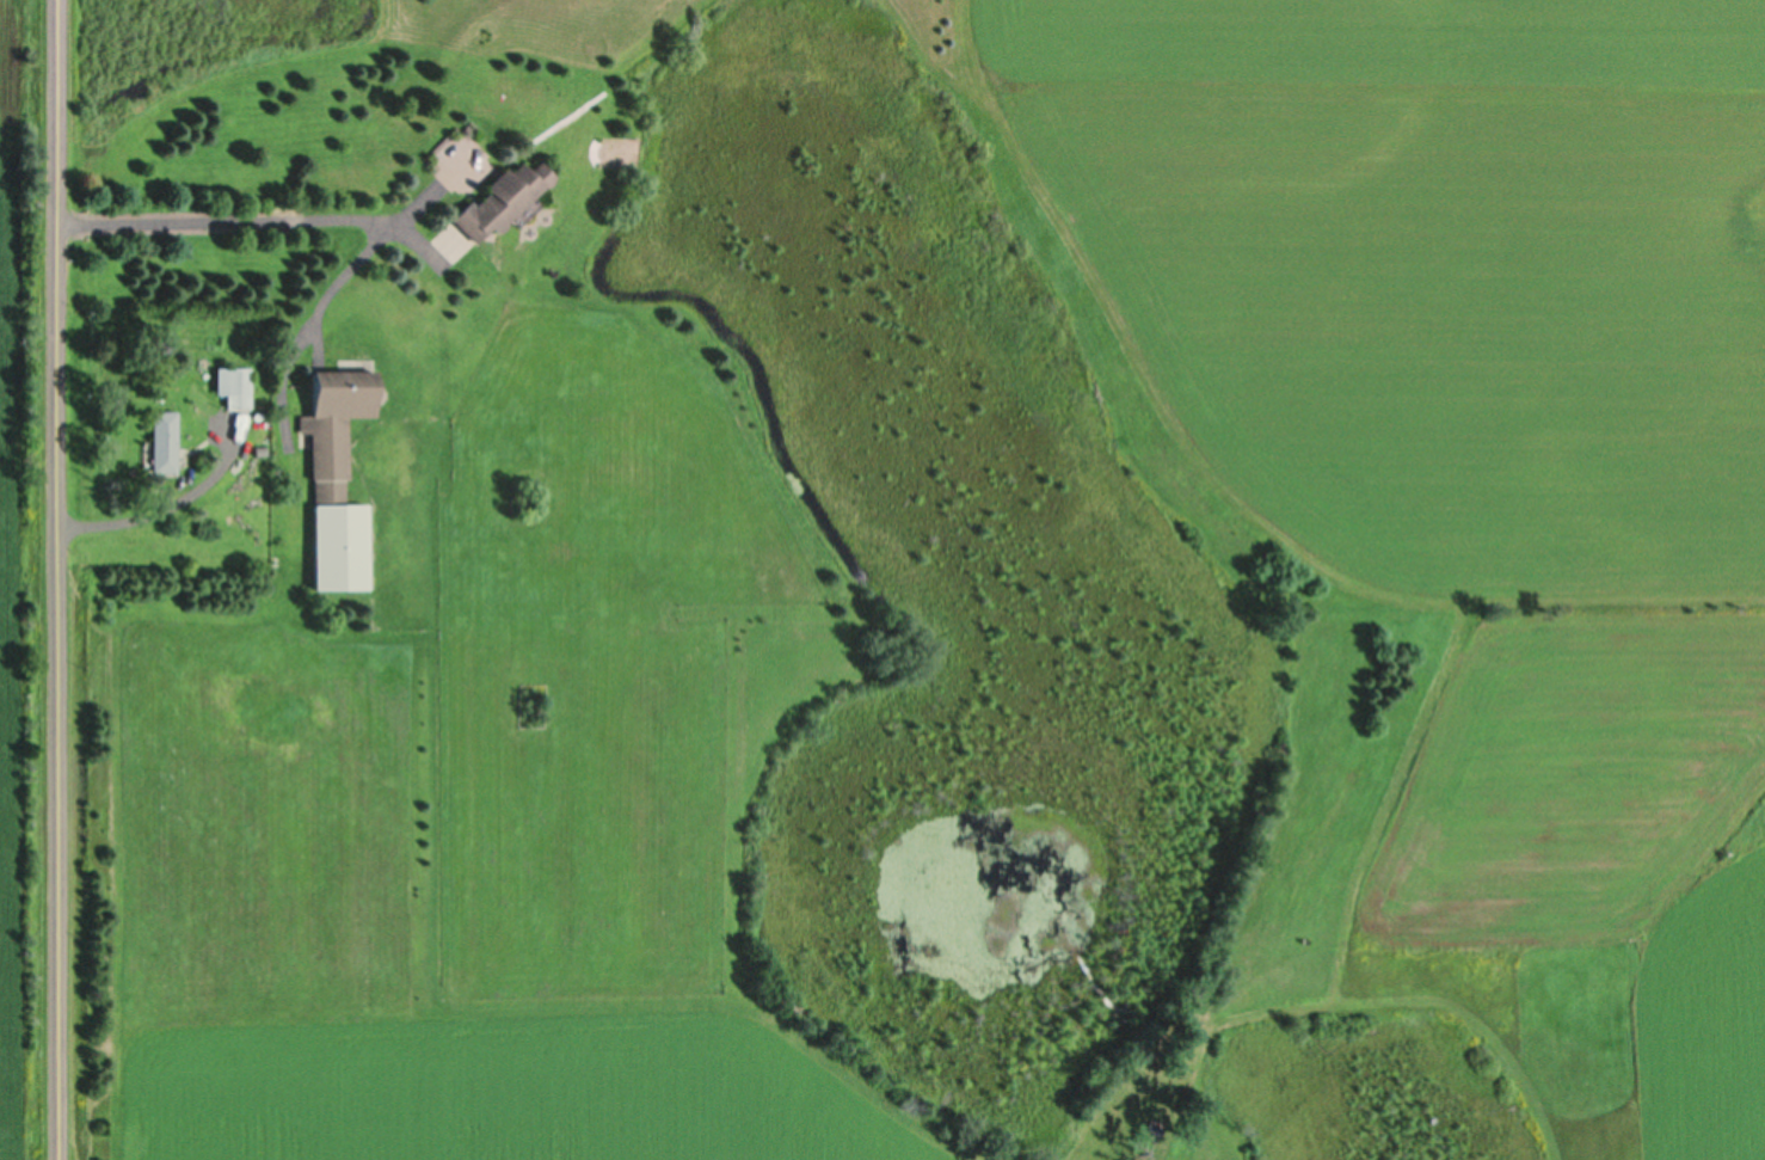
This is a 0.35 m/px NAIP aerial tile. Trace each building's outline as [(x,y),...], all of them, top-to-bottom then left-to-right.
[(602,167),(642,167),(642,140),(602,140),(602,167)] [(495,236),(552,183),(535,165),(526,174),(514,162),(451,222),(473,245),(490,230),(495,236)] [(251,370),(217,370),(217,397),(227,397),(227,413),(251,413),(251,370)] [(313,594),(368,594),(368,507),(347,507),(347,420),(373,420),(373,374),(310,374),(310,419),(300,419),(300,436),(312,436),(313,594)] [(176,474),(176,413),(151,413),(151,474),(176,474)]
